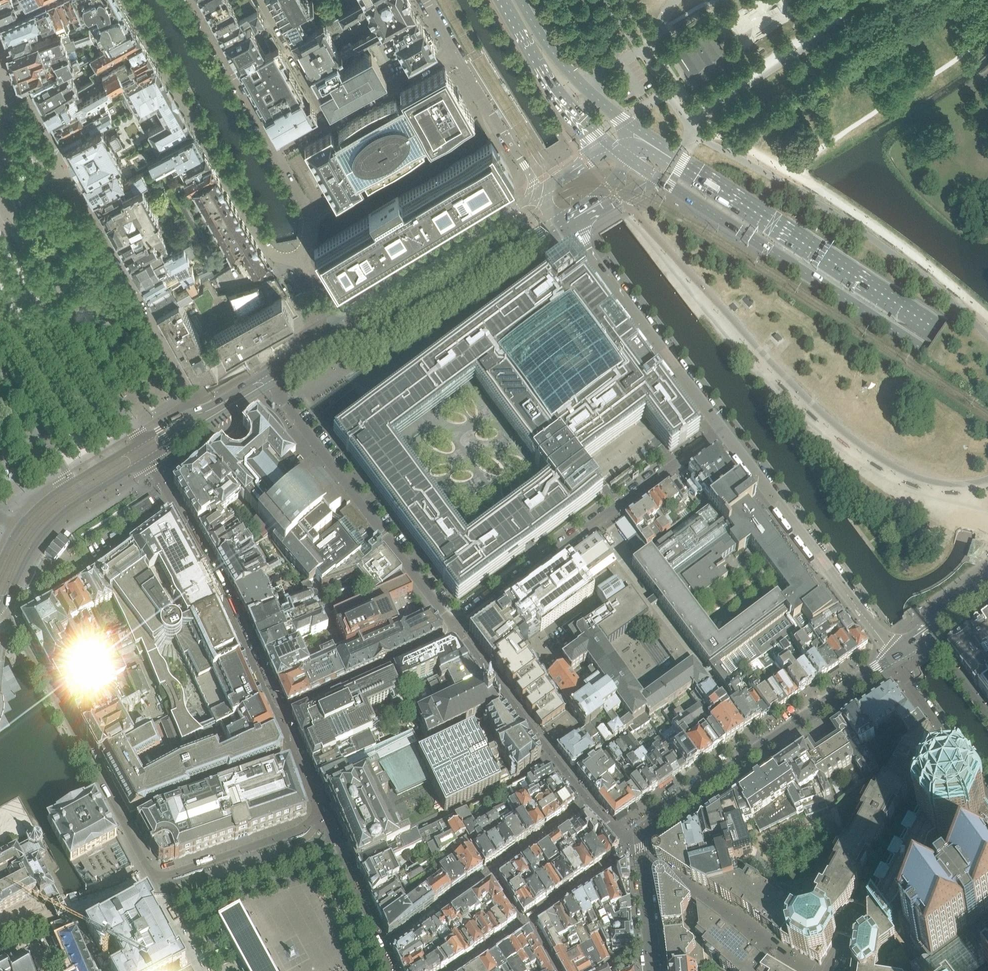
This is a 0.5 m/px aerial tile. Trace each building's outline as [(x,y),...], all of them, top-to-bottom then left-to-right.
[(26,6),(24,1),(23,2),(22,0),(17,0),(14,2),(13,2),(0,8),(0,18),(26,6)] [(64,0),(57,0),(56,1),(67,29),(69,28),(68,26),(70,25),(67,17),(70,16),(64,0)] [(73,0),(64,0),(70,16),(73,21),(76,28),(84,25),(80,16),(73,0)] [(80,16),(89,13),(84,1),(85,0),(73,0),(80,16)] [(100,6),(97,8),(100,17),(123,8),(122,7),(119,0),(97,0),(100,6)] [(203,6),(210,19),(232,8),(228,0),(215,0),(203,6)] [(240,4),(246,16),(257,10),(252,0),(247,0),(240,4)] [(308,9),(302,0),(269,0),(282,24),(308,9)] [(409,3),(407,0),(366,0),(363,1),(338,15),(339,18),(342,23),(343,24),(347,22),(350,20),(352,19),(354,18),(358,16),(359,15),(361,14),(362,14),(361,12),(362,9),(366,7),(368,12),(369,13),(369,14),(368,16),(368,17),(371,22),(372,22),(374,23),(375,24),(378,29),(378,30),(365,36),(365,37),(369,43),(389,32),(401,25),(416,16),(409,3)] [(67,29),(56,1),(47,5),(58,34),(68,31),(68,30),(67,30),(67,29)] [(58,34),(47,5),(2,25),(7,39),(36,27),(40,25),(42,30),(40,32),(43,39),(58,34)] [(96,40),(131,22),(129,19),(123,8),(100,17),(89,22),(89,23),(96,40)] [(232,8),(210,19),(211,20),(217,31),(239,19),(233,9),(232,9),(232,8)] [(292,41),(317,27),(310,14),(310,13),(308,9),(282,24),(292,41)] [(246,31),(242,24),(249,21),(251,23),(253,22),(255,26),(264,22),(257,10),(246,16),(239,20),(239,19),(217,31),(224,43),(246,31)] [(329,32),(339,26),(339,25),(342,23),(339,18),(338,15),(335,17),(317,27),(292,41),(298,53),(310,74),(343,56),(352,51),(366,43),(368,42),(365,37),(365,36),(349,45),(349,44),(342,48),(343,50),(340,51),(329,32)] [(395,43),(422,27),(416,16),(401,25),(389,32),(390,34),(394,32),(396,37),(393,39),(395,43)] [(106,48),(136,31),(131,22),(96,40),(98,43),(102,41),(106,48)] [(51,58),(69,52),(68,50),(75,48),(96,40),(89,23),(89,26),(89,27),(89,29),(90,31),(90,33),(74,39),(73,38),(70,39),(67,31),(68,31),(58,34),(43,39),(33,43),(8,53),(12,66),(13,71),(14,71),(18,83),(18,84),(22,86),(29,82),(56,68),(51,58)] [(727,56),(706,24),(669,48),(676,57),(691,80),(706,70),(727,56)] [(33,43),(30,36),(38,33),(36,27),(7,39),(11,48),(7,49),(8,53),(33,43)] [(436,51),(422,27),(395,43),(409,67),(428,56),(430,55),(430,54),(436,51)] [(264,54),(255,37),(250,29),(246,31),(224,43),(225,45),(229,53),(233,59),(237,67),(238,68),(264,54)] [(109,62),(126,52),(128,50),(142,42),(136,31),(106,48),(89,57),(96,70),(99,68),(104,65),(109,62)] [(251,92),(290,72),(289,70),(287,71),(281,61),(285,59),(272,36),(265,40),(271,51),(264,54),(238,68),(251,92)] [(147,51),(142,42),(128,50),(133,59),(147,51)] [(33,90),(68,70),(81,63),(80,62),(84,60),(83,58),(78,60),(75,54),(77,53),(75,48),(68,50),(69,52),(51,58),(56,68),(29,82),(33,90)] [(129,71),(151,58),(147,51),(133,59),(130,61),(133,66),(128,69),(129,71)] [(334,108),(386,79),(371,52),(348,65),(343,56),(310,74),(329,109),(333,107),(334,108)] [(121,89),(157,68),(151,58),(129,71),(128,69),(126,64),(102,77),(108,87),(84,101),(80,103),(84,110),(103,99),(112,94),(112,93),(120,88),(121,89)] [(104,65),(99,68),(103,73),(107,70),(108,70),(104,65)] [(342,198),(473,118),(474,118),(462,97),(462,95),(461,96),(458,89),(457,88),(445,67),(400,93),(404,101),(399,104),(396,99),(391,101),(379,105),(368,111),(358,117),(348,124),(338,131),(341,137),(335,140),(331,132),(304,147),(316,167),(315,168),(320,176),(324,182),(336,202),(342,198)] [(148,160),(194,134),(192,131),(183,115),(184,115),(168,87),(167,87),(157,68),(121,89),(132,108),(133,107),(137,114),(138,116),(139,117),(156,108),(165,124),(148,133),(148,135),(149,136),(153,143),(144,148),(136,152),(143,164),(148,160)] [(44,110),(73,93),(79,89),(68,70),(33,90),(38,99),(40,103),(44,110)] [(264,114),(302,93),(290,72),(251,92),(264,114)] [(66,111),(80,103),(84,101),(81,96),(76,99),(73,93),(44,110),(49,119),(65,110),(66,111)] [(278,137),(317,116),(310,103),(306,105),(300,95),(302,94),(302,93),(264,114),(263,114),(268,123),(272,130),(277,138),(278,137)] [(84,110),(54,127),(58,134),(108,107),(103,99),(84,110)] [(54,127),(84,110),(80,103),(66,111),(65,110),(49,119),(54,127),(53,127),(54,127)] [(61,140),(109,113),(111,112),(108,107),(58,134),(61,140)] [(65,146),(87,133),(84,130),(89,126),(92,130),(101,125),(112,119),(109,113),(61,140),(64,145),(63,145),(64,147),(65,146)] [(117,153),(115,149),(115,148),(116,147),(115,147),(116,147),(121,143),(122,142),(117,133),(116,133),(113,134),(108,136),(108,135),(107,136),(105,132),(101,125),(92,130),(87,133),(65,146),(70,155),(69,156),(70,157),(73,163),(77,170),(78,170),(83,179),(84,181),(114,164),(115,164),(117,163),(117,164),(121,162),(120,161),(121,160),(117,153)] [(161,176),(203,152),(194,134),(148,160),(153,169),(154,168),(156,171),(158,170),(161,176)] [(314,250),(336,287),(346,281),(354,276),(513,180),(491,143),(489,144),(401,197),(397,191),(368,209),(372,215),(320,246),(314,250)] [(216,175),(212,166),(211,165),(204,153),(185,163),(186,164),(178,168),(185,180),(184,181),(189,191),(190,190),(216,176),(217,175),(216,175)] [(94,199),(123,181),(114,164),(84,181),(94,199)] [(101,211),(147,185),(148,185),(141,173),(128,180),(125,181),(129,187),(110,198),(96,203),(101,211)] [(204,214),(229,199),(228,198),(229,197),(227,193),(225,193),(223,189),(224,189),(222,185),(221,186),(219,182),(220,181),(218,177),(216,177),(216,176),(190,190),(204,214)] [(110,198),(129,187),(125,181),(123,181),(94,199),(96,203),(110,198)] [(161,231),(155,221),(159,219),(147,196),(146,194),(151,192),(147,185),(101,211),(123,251),(130,264),(166,245),(166,244),(159,232),(161,231)] [(248,232),(249,231),(247,227),(245,227),(244,225),(244,224),(242,220),(241,220),(240,218),(238,214),(238,215),(237,213),(237,211),(235,208),(234,208),(232,206),(233,204),(231,201),(230,200),(229,199),(204,214),(223,247),(249,233),(248,232)] [(263,254),(261,250),(260,250),(257,247),(258,246),(255,243),(253,239),(253,238),(251,234),(250,234),(249,233),(223,247),(230,260),(241,254),(252,272),(265,263),(266,260),(263,255),(263,254)] [(153,277),(186,259),(189,257),(197,253),(191,243),(173,252),(170,248),(168,249),(166,245),(130,264),(141,283),(153,277)] [(146,292),(167,280),(164,274),(166,272),(167,274),(168,274),(176,270),(178,274),(190,267),(186,259),(153,277),(141,283),(146,292)] [(602,494),(593,482),(589,476),(587,474),(580,465),(644,418),(651,426),(670,452),(698,431),(699,431),(585,277),(583,275),(582,275),(570,260),(449,349),(369,409),(334,435),(359,468),(372,485),(419,549),(431,566),(444,584),(448,589),(457,601),(525,551),(574,514),(602,494)] [(150,299),(190,277),(194,275),(192,267),(190,267),(178,274),(167,280),(146,292),(150,299)] [(157,311),(215,278),(225,271),(223,269),(215,275),(212,270),(211,269),(199,275),(195,276),(194,275),(190,277),(150,299),(157,311)] [(226,358),(294,320),(282,298),(287,295),(277,278),(218,295),(213,287),(218,284),(215,278),(157,311),(178,350),(181,355),(182,357),(196,381),(218,368),(208,351),(218,345),(226,358)] [(777,335),(773,338),(778,344),(782,340),(777,335)] [(342,518),(341,517),(338,520),(336,518),(350,506),(320,470),(310,479),(307,475),(309,473),(300,461),(299,462),(295,457),(281,440),(284,438),(286,437),(284,431),(281,426),(277,421),(273,416),(268,412),(262,409),(261,411),(258,413),(257,412),(243,425),(248,430),(247,431),(248,432),(250,435),(250,438),(250,442),(249,445),(247,448),(246,449),(245,450),(242,452),(238,452),(235,453),(232,452),(229,450),(226,448),(226,449),(221,443),(207,455),(241,496),(252,510),(258,516),(255,519),(249,524),(263,539),(271,534),(274,538),(272,540),(308,583),(309,584),(315,578),(320,584),(319,584),(321,589),(326,587),(329,593),(337,590),(338,593),(360,585),(356,577),(358,576),(374,595),(405,582),(399,575),(402,573),(383,550),(381,551),(364,531),(364,530),(359,524),(350,513),(343,519),(342,518)] [(709,474),(719,467),(720,469),(726,464),(715,450),(714,451),(710,454),(709,455),(705,458),(703,459),(699,462),(698,463),(692,467),(691,468),(688,471),(694,479),(686,485),(690,491),(703,481),(705,482),(712,477),(709,474)] [(241,496),(207,455),(181,477),(190,487),(194,483),(202,495),(205,493),(202,491),(207,486),(216,496),(212,499),(213,501),(216,505),(215,506),(216,507),(221,514),(223,512),(241,496)] [(710,500),(737,479),(726,464),(720,469),(719,467),(709,474),(712,477),(705,482),(703,481),(690,491),(695,497),(699,494),(700,493),(706,499),(708,498),(710,500)] [(208,504),(213,501),(212,499),(206,493),(205,494),(205,493),(202,495),(194,483),(190,487),(181,477),(174,483),(175,485),(175,486),(183,499),(188,508),(197,522),(196,522),(200,529),(218,517),(221,515),(220,514),(221,514),(216,507),(213,509),(213,508),(211,509),(208,504)] [(832,615),(829,611),(819,597),(816,599),(746,506),(745,504),(751,499),(753,501),(753,500),(737,479),(710,500),(708,502),(711,506),(706,510),(692,521),(723,561),(735,553),(737,556),(749,547),(783,592),(737,627),(761,659),(779,646),(789,638),(800,634),(832,615)] [(685,495),(675,480),(667,485),(682,505),(681,505),(686,511),(693,505),(685,495)] [(682,505),(667,485),(658,492),(668,506),(677,518),(686,511),(681,505),(682,505)] [(670,518),(664,510),(668,506),(658,492),(648,500),(670,531),(676,526),(670,518)] [(133,510),(138,518),(147,512),(155,507),(150,499),(133,510)] [(670,531),(648,500),(636,508),(659,539),(670,531)] [(659,539),(636,508),(625,517),(647,548),(659,539)] [(255,519),(248,512),(242,517),(249,525),(249,524),(255,519)] [(208,542),(234,524),(230,518),(226,521),(222,516),(221,515),(218,517),(200,529),(201,530),(208,542)] [(202,573),(177,526),(172,516),(163,523),(132,545),(133,546),(132,546),(131,546),(149,573),(150,572),(175,614),(174,615),(181,625),(219,607),(211,590),(205,579),(202,573)] [(737,627),(717,642),(688,604),(693,600),(696,604),(727,580),(728,581),(730,579),(727,574),(731,571),(723,561),(692,521),(631,566),(683,635),(726,692),(727,694),(736,688),(731,681),(741,673),(748,668),(761,659),(737,627)] [(217,558),(246,540),(234,524),(208,542),(210,546),(217,558)] [(262,565),(251,548),(253,547),(248,538),(246,540),(217,558),(235,591),(265,577),(282,568),(282,567),(288,564),(285,560),(279,563),(278,561),(266,568),(268,570),(265,571),(261,565),(262,565)] [(632,733),(633,734),(650,722),(652,720),(650,718),(660,710),(689,690),(692,688),(696,693),(708,685),(708,684),(691,662),(609,555),(595,538),(568,558),(594,593),(596,595),(606,608),(571,632),(567,635),(571,640),(577,648),(576,648),(577,649),(571,653),(561,660),(562,663),(546,675),(569,705),(570,707),(569,708),(570,710),(571,710),(574,715),(579,722),(580,723),(584,727),(583,727),(584,729),(598,720),(603,716),(611,728),(606,731),(612,740),(620,735),(625,731),(629,729),(632,733)] [(978,560),(983,546),(974,543),(969,558),(978,561),(978,560)] [(247,670),(247,669),(246,669),(242,659),(238,648),(219,608),(219,607),(181,625),(174,615),(149,573),(131,546),(127,550),(101,569),(101,568),(96,572),(104,584),(113,600),(114,600),(124,622),(129,633),(136,649),(139,657),(145,654),(160,690),(161,689),(163,692),(166,696),(168,700),(170,704),(171,707),(171,711),(172,714),(172,716),(171,716),(161,722),(161,723),(173,752),(183,748),(191,745),(189,741),(203,734),(202,733),(216,726),(216,728),(220,726),(232,749),(273,729),(274,729),(263,705),(257,692),(247,670)] [(571,610),(593,594),(594,593),(568,558),(503,606),(524,634),(525,635),(536,627),(540,632),(571,610)] [(104,584),(96,572),(80,583),(94,611),(113,600),(104,584)] [(285,598),(281,589),(271,594),(267,586),(270,584),(265,577),(235,591),(236,592),(240,600),(240,601),(243,606),(243,607),(244,607),(247,614),(248,615),(249,618),(262,612),(261,610),(278,603),(277,601),(285,598)] [(400,625),(389,602),(412,592),(412,591),(405,582),(333,614),(337,625),(341,623),(342,625),(336,628),(344,647),(345,649),(400,625)] [(86,614),(94,611),(80,583),(65,593),(78,618),(80,617),(83,620),(82,621),(83,623),(80,625),(83,629),(89,640),(95,638),(88,625),(91,623),(86,614)] [(272,626),(305,613),(306,615),(326,607),(322,598),(319,597),(318,594),(317,592),(314,592),(306,595),(284,603),(287,612),(280,615),(276,606),(262,612),(249,618),(249,619),(256,633),(262,631),(262,632),(273,627),(272,626)] [(71,622),(78,618),(65,593),(64,593),(51,601),(52,601),(68,630),(69,629),(77,645),(89,640),(83,629),(76,633),(71,622)] [(65,643),(60,634),(68,630),(52,601),(23,618),(32,635),(31,635),(42,656),(43,655),(52,672),(68,663),(63,654),(70,650),(66,642),(65,643)] [(322,616),(323,616),(343,608),(339,601),(336,603),(326,607),(306,615),(305,613),(272,626),(273,627),(262,632),(262,631),(256,633),(259,642),(260,643),(322,616)] [(524,634),(503,606),(485,619),(479,624),(479,623),(469,631),(490,659),(524,634)] [(805,642),(815,636),(835,623),(835,624),(842,619),(834,607),(829,611),(832,615),(800,634),(805,642)] [(420,644),(442,634),(442,635),(443,629),(436,621),(430,614),(411,623),(406,625),(401,628),(400,625),(345,649),(344,647),(334,652),(333,653),(335,657),(345,679),(373,666),(392,657),(420,644)] [(296,640),(310,634),(311,636),(328,629),(322,616),(260,643),(266,656),(289,645),(285,637),(290,635),(291,637),(294,636),(296,640)] [(866,644),(858,634),(853,633),(842,619),(835,624),(835,623),(815,636),(838,666),(846,660),(846,659),(865,646),(865,645),(866,644)] [(982,625),(982,624),(981,625),(979,624),(975,627),(975,629),(971,632),(987,657),(987,621),(982,625)] [(85,655),(114,641),(113,640),(109,632),(106,633),(97,637),(95,638),(89,640),(80,645),(85,655)] [(971,632),(949,646),(949,648),(975,682),(975,683),(974,684),(976,687),(978,687),(979,688),(987,682),(987,657),(971,632)] [(136,649),(129,633),(113,640),(114,641),(118,649),(116,650),(119,657),(136,649)] [(569,705),(546,675),(544,672),(541,675),(534,666),(532,663),(528,657),(519,646),(528,640),(525,635),(524,634),(518,638),(513,642),(490,659),(491,660),(491,661),(495,666),(495,667),(501,674),(502,675),(509,685),(514,691),(517,696),(541,728),(542,728),(543,727),(564,712),(563,710),(567,707),(569,705)] [(827,673),(805,642),(800,634),(789,638),(802,656),(800,659),(803,663),(804,663),(817,681),(827,673)] [(838,666),(815,636),(805,642),(827,673),(833,669),(838,666)] [(817,681),(804,663),(803,663),(798,668),(794,662),(800,659),(802,656),(789,638),(779,646),(795,670),(794,670),(807,688),(817,681)] [(110,667),(104,656),(116,650),(118,649),(114,641),(85,655),(68,663),(52,672),(60,686),(61,688),(68,701),(113,677),(127,670),(122,661),(110,667)] [(309,663),(299,641),(289,645),(266,656),(266,658),(267,658),(270,667),(271,668),(271,667),(272,669),(273,672),(273,673),(277,681),(278,683),(335,657),(333,653),(334,652),(333,647),(319,653),(321,658),(310,663),(309,663)] [(400,666),(389,671),(399,693),(400,692),(398,688),(402,687),(434,672),(436,677),(468,663),(453,642),(446,645),(446,646),(440,649),(439,648),(433,651),(433,652),(426,654),(420,657),(413,660),(407,663),(400,666)] [(807,688),(794,670),(795,670),(779,646),(761,659),(748,668),(755,677),(760,674),(765,670),(766,670),(775,664),(781,672),(797,695),(802,691),(807,688)] [(335,657),(278,683),(287,705),(345,679),(335,657)] [(436,677),(427,682),(437,702),(482,681),(468,663),(436,677)] [(151,693),(140,667),(127,672),(139,699),(140,700),(151,693)] [(797,695),(781,672),(772,678),(766,670),(765,670),(760,674),(764,680),(767,678),(771,684),(773,683),(786,702),(797,695)] [(313,734),(302,738),(306,747),(307,750),(309,755),(310,756),(313,764),(374,736),(373,733),(370,729),(375,727),(367,711),(386,702),(395,723),(404,719),(393,695),(399,693),(389,671),(382,675),(373,678),(339,694),(323,701),(322,701),(327,712),(307,721),(313,734)] [(769,715),(750,690),(749,682),(748,682),(741,673),(731,681),(736,688),(737,687),(740,692),(744,697),(759,720),(760,721),(764,718),(769,715)] [(786,703),(786,702),(773,683),(771,684),(767,678),(764,680),(760,674),(755,677),(754,678),(759,685),(776,709),(776,710),(781,707),(786,703)] [(126,706),(115,685),(117,684),(113,677),(68,701),(83,729),(126,706)] [(437,702),(417,712),(422,723),(420,725),(427,739),(490,708),(497,705),(498,705),(498,704),(499,704),(498,702),(482,681),(437,702)] [(776,709),(759,685),(755,688),(750,681),(749,682),(750,690),(769,715),(772,712),(776,709)] [(979,688),(980,689),(987,700),(987,682),(979,688)] [(726,707),(712,690),(708,685),(696,693),(692,688),(689,690),(693,695),(690,697),(698,707),(707,720),(724,743),(736,736),(743,731),(743,730),(726,707)] [(916,719),(893,688),(892,686),(858,711),(872,732),(895,717),(914,741),(929,730),(919,717),(916,719)] [(759,720),(744,697),(739,701),(735,695),(740,692),(737,687),(736,688),(727,694),(730,701),(732,703),(728,706),(726,707),(743,730),(745,729),(750,726),(749,726),(759,720)] [(124,711),(124,713),(125,712),(126,713),(127,713),(128,713),(129,714),(134,711),(134,710),(135,709),(135,708),(135,707),(141,703),(140,700),(139,699),(126,706),(83,729),(99,757),(152,728),(150,724),(147,726),(146,726),(146,727),(145,726),(144,726),(143,725),(142,725),(136,728),(137,728),(136,729),(136,730),(136,731),(136,732),(135,732),(136,733),(132,736),(120,713),(124,711)] [(295,713),(292,715),(302,738),(313,734),(307,721),(327,712),(322,701),(295,713)] [(711,752),(699,734),(702,732),(701,729),(703,727),(701,725),(707,720),(698,707),(683,716),(679,710),(673,715),(677,720),(671,724),(698,761),(711,752)] [(373,750),(318,776),(325,792),(326,794),(327,795),(328,795),(332,803),(331,803),(332,803),(331,803),(331,804),(331,805),(330,806),(329,807),(330,808),(330,809),(331,811),(332,811),(334,811),(335,811),(336,813),(339,819),(338,819),(339,823),(340,823),(343,831),(344,835),(345,834),(348,840),(347,840),(348,842),(348,843),(352,851),(353,853),(356,859),(356,861),(355,862),(356,864),(385,851),(395,846),(410,836),(408,832),(398,837),(380,799),(389,794),(385,784),(375,789),(369,776),(371,776),(372,778),(384,773),(395,792),(426,777),(424,774),(426,773),(444,811),(510,779),(506,771),(496,776),(491,764),(498,761),(495,755),(498,754),(500,758),(516,777),(529,767),(529,768),(540,760),(536,755),(528,744),(528,743),(520,732),(502,709),(485,717),(486,719),(497,743),(494,744),(496,748),(485,754),(480,743),(488,740),(481,725),(423,752),(413,733),(387,745),(373,750)] [(668,746),(685,769),(693,764),(698,761),(671,724),(666,717),(660,710),(650,718),(652,720),(650,722),(653,725),(656,731),(665,743),(668,746)] [(872,732),(858,711),(844,721),(844,722),(861,747),(863,747),(867,745),(876,738),(872,732)] [(574,767),(612,740),(606,731),(598,720),(584,729),(571,738),(557,748),(565,759),(571,766),(574,767)] [(724,743),(707,720),(701,725),(703,727),(718,748),(724,743)] [(864,754),(860,748),(861,747),(844,722),(842,723),(842,722),(840,723),(834,727),(833,728),(840,739),(830,746),(836,754),(829,759),(838,773),(854,762),(862,775),(867,772),(870,775),(878,770),(866,753),(864,754)] [(374,736),(313,764),(316,772),(318,776),(373,750),(387,745),(384,740),(392,736),(387,726),(373,733),(374,736)] [(718,748),(703,727),(701,729),(702,732),(699,734),(711,752),(718,748)] [(223,775),(227,773),(227,776),(239,772),(262,764),(277,758),(280,757),(279,756),(282,749),(283,749),(274,730),(273,729),(232,749),(228,751),(228,752),(220,756),(217,750),(214,751),(211,752),(210,749),(199,753),(197,747),(185,752),(187,758),(184,759),(177,761),(177,763),(168,766),(168,767),(143,780),(133,762),(160,747),(152,728),(99,757),(98,757),(99,758),(101,758),(103,761),(102,762),(110,776),(111,776),(113,779),(112,781),(130,813),(143,808),(143,807),(144,807),(179,794),(178,794),(179,794),(179,793),(189,790),(188,787),(194,785),(223,775)] [(919,774),(929,755),(931,755),(938,742),(929,730),(914,741),(904,748),(885,782),(909,795),(920,775),(919,774)] [(644,756),(628,736),(619,742),(619,743),(635,764),(644,756)] [(645,773),(640,767),(639,768),(635,764),(619,743),(613,747),(623,760),(625,758),(628,761),(626,763),(629,768),(632,773),(648,795),(657,788),(651,779),(650,780),(645,773)] [(678,774),(662,751),(657,745),(651,750),(672,779),(678,774)] [(838,773),(829,759),(836,754),(830,746),(817,755),(810,745),(804,749),(825,799),(833,795),(826,781),(838,773)] [(685,769),(668,746),(662,751),(678,774),(685,770),(685,769)] [(626,763),(623,760),(613,747),(605,752),(622,773),(629,768),(626,763)] [(825,799),(804,749),(804,748),(798,753),(774,770),(781,779),(789,774),(793,785),(797,791),(797,792),(804,812),(806,817),(830,809),(825,799)] [(651,750),(644,756),(635,764),(639,768),(640,767),(645,764),(650,769),(645,773),(650,780),(651,779),(657,788),(672,779),(651,750)] [(641,799),(625,778),(622,773),(605,752),(599,757),(619,783),(618,783),(634,805),(641,799)] [(634,805),(618,783),(619,783),(599,757),(592,761),(586,765),(577,773),(592,792),(598,799),(614,819),(627,810),(634,805)] [(217,790),(158,811),(182,857),(185,856),(184,856),(190,854),(193,853),(193,854),(196,853),(233,840),(234,839),(235,840),(238,839),(237,839),(243,837),(248,835),(248,836),(250,835),(250,834),(252,834),(289,821),(292,820),(291,820),(293,819),(294,819),(295,818),(301,816),(303,816),(303,815),(304,815),(306,814),(306,812),(305,812),(300,796),(299,793),(299,791),(298,791),(297,787),(296,785),(296,782),(295,783),(295,781),(295,782),(289,767),(290,766),(289,764),(273,770),(233,784),(217,789),(217,790)] [(525,780),(501,792),(507,804),(513,801),(523,795),(544,826),(545,825),(554,819),(555,818),(560,814),(544,788),(543,788),(540,785),(554,778),(546,766),(545,767),(530,775),(531,777),(525,780)] [(648,795),(632,773),(629,768),(622,773),(625,778),(641,799),(648,795)] [(804,812),(797,792),(797,791),(793,785),(789,774),(781,779),(774,770),(762,779),(761,778),(754,783),(755,784),(742,793),(734,798),(743,825),(753,821),(761,836),(804,812)] [(910,891),(911,890),(912,889),(913,888),(914,887),(914,885),(915,883),(915,882),(916,878),(917,876),(917,875),(918,873),(919,871),(920,870),(922,868),(925,865),(926,863),(927,862),(928,860),(929,858),(930,854),(930,853),(931,852),(932,850),(932,849),(933,849),(934,848),(935,847),(936,846),(938,846),(939,846),(941,845),(941,846),(972,843),(973,841),(975,841),(987,840),(987,813),(987,812),(986,811),(987,810),(968,784),(967,785),(957,771),(941,772),(934,789),(932,788),(919,817),(921,818),(876,900),(875,899),(871,906),(873,909),(890,933),(894,926),(891,922),(893,920),(895,918),(897,916),(898,915),(899,914),(899,913),(900,912),(901,911),(901,909),(902,906),(903,903),(903,901),(903,900),(904,898),(905,897),(906,896),(906,895),(908,894),(910,891)] [(555,779),(549,783),(550,784),(559,798),(565,793),(555,779)] [(890,829),(900,811),(909,795),(885,782),(877,797),(874,795),(871,801),(867,799),(863,807),(866,809),(863,815),(867,817),(859,832),(882,845),(891,829),(890,829)] [(550,784),(544,788),(560,814),(567,810),(572,806),(572,802),(565,793),(559,798),(550,784)] [(117,837),(110,825),(94,794),(47,819),(70,862),(91,851),(117,837)] [(523,795),(513,801),(522,814),(527,810),(531,816),(526,819),(534,832),(544,826),(523,795)] [(752,852),(743,825),(734,798),(721,807),(737,860),(744,856),(743,854),(752,852)] [(513,801),(507,804),(513,815),(514,814),(517,818),(513,820),(525,838),(533,833),(534,832),(526,819),(522,814),(513,801)] [(504,804),(492,810),(492,811),(494,813),(500,822),(515,846),(525,838),(513,820),(510,815),(504,804)] [(737,860),(721,807),(708,816),(718,854),(727,884),(730,883),(741,879),(743,879),(737,860)] [(466,809),(451,816),(464,836),(465,835),(468,841),(475,837),(479,844),(473,848),(485,866),(489,863),(495,859),(496,859),(480,834),(475,825),(472,821),(492,811),(492,810),(491,808),(471,819),(466,810),(466,809)] [(182,857),(158,811),(134,823),(137,827),(145,842),(148,847),(148,848),(150,851),(152,850),(154,854),(155,857),(156,857),(158,860),(160,861),(163,862),(165,862),(168,861),(171,861),(170,860),(172,859),(172,860),(175,859),(179,858),(182,858),(182,857)] [(494,813),(484,820),(491,830),(495,827),(499,833),(494,835),(505,852),(515,846),(500,822),(494,813)] [(388,856),(385,851),(356,864),(361,875),(391,861),(421,847),(426,845),(427,846),(433,859),(450,849),(457,844),(455,841),(464,836),(451,816),(433,825),(410,836),(395,846),(397,852),(388,856)] [(727,884),(718,854),(708,816),(699,822),(677,837),(679,847),(681,847),(682,852),(687,874),(686,875),(693,880),(710,889),(725,884),(727,884)] [(599,829),(596,826),(587,817),(585,817),(583,817),(579,820),(586,828),(584,830),(586,833),(588,832),(592,837),(591,837),(595,842),(601,838),(605,835),(603,832),(599,829)] [(484,820),(475,825),(480,834),(496,859),(505,852),(494,835),(489,839),(486,833),(491,830),(484,820)] [(586,828),(579,820),(573,824),(581,837),(587,833),(586,833),(584,830),(586,828)] [(581,837),(573,824),(567,829),(576,841),(581,837)] [(174,892),(208,970),(385,970),(380,954),(325,827),(317,830),(310,827),(308,830),(306,833),(303,835),(289,840),(204,869),(181,876),(181,877),(173,880),(174,884),(175,890),(174,892)] [(576,841),(567,829),(557,836),(555,837),(563,847),(564,849),(570,845),(576,841)] [(27,843),(28,845),(31,847),(34,848),(36,848),(38,847),(40,846),(42,843),(42,840),(42,837),(40,834),(37,833),(34,832),(32,833),(29,834),(27,836),(26,839),(27,843)] [(606,858),(595,842),(591,837),(592,837),(588,832),(586,833),(587,833),(581,837),(576,841),(593,866),(606,858)] [(863,878),(872,860),(873,861),(882,845),(859,832),(851,847),(847,845),(844,851),(840,849),(836,857),(840,859),(836,865),(840,867),(832,882),(855,894),(863,878)] [(616,848),(605,835),(601,838),(612,853),(616,851),(616,849),(616,848)] [(563,847),(555,837),(546,843),(553,853),(563,847)] [(687,874),(682,852),(681,847),(679,847),(677,837),(661,848),(658,848),(656,849),(654,851),(654,854),(655,857),(657,858),(660,858),(686,875),(687,874)] [(612,853),(601,838),(595,842),(606,858),(612,853)] [(457,844),(450,849),(455,856),(470,846),(465,839),(457,844)] [(593,866),(576,841),(570,845),(588,871),(593,866)] [(562,865),(553,853),(546,843),(541,847),(536,850),(541,858),(546,865),(549,869),(556,864),(559,867),(562,865)] [(28,845),(18,851),(16,848),(0,857),(0,913),(4,911),(3,910),(9,907),(33,894),(34,897),(37,898),(40,897),(42,899),(44,904),(51,902),(51,903),(52,902),(58,900),(59,900),(59,899),(54,889),(39,860),(42,858),(46,857),(40,846),(38,847),(36,848),(34,848),(31,847),(28,845)] [(588,871),(570,845),(564,849),(571,858),(582,874),(588,871)] [(582,874),(571,858),(564,849),(563,847),(553,853),(562,865),(572,879),(573,881),(582,874)] [(460,855),(453,859),(466,879),(467,879),(481,869),(482,868),(470,848),(463,853),(466,859),(464,860),(460,855)] [(541,858),(536,850),(528,856),(533,864),(541,858)] [(537,870),(533,864),(528,856),(509,870),(518,883),(525,878),(527,880),(530,878),(545,900),(554,894),(537,870)] [(562,888),(549,870),(545,873),(542,868),(546,865),(541,858),(533,864),(537,870),(554,894),(562,888)] [(440,872),(438,874),(440,877),(450,891),(466,879),(453,859),(438,869),(440,872)] [(391,861),(361,875),(362,877),(363,880),(364,880),(365,884),(366,885),(367,888),(368,889),(368,890),(370,894),(372,898),(394,885),(393,884),(399,879),(391,861)] [(572,879),(562,865),(559,867),(556,864),(549,869),(549,870),(562,888),(573,881),(572,879)] [(951,892),(901,929),(931,970),(987,970),(987,865),(951,892)] [(629,900),(627,868),(624,866),(616,871),(624,894),(618,896),(620,903),(629,900)] [(372,898),(371,899),(376,909),(401,895),(411,889),(410,888),(418,883),(424,879),(431,875),(428,871),(421,875),(417,869),(399,879),(393,884),(394,885),(372,898)] [(518,883),(509,870),(504,873),(498,877),(514,901),(526,894),(518,883)] [(624,894),(616,871),(611,874),(618,896),(624,894)] [(618,896),(611,874),(601,881),(611,910),(617,907),(615,906),(620,903),(618,896)] [(769,894),(770,892),(760,885),(759,884),(759,885),(756,883),(755,882),(756,880),(754,879),(754,878),(749,875),(749,876),(746,881),(743,879),(741,879),(730,883),(727,884),(725,884),(710,889),(722,896),(721,897),(733,904),(733,903),(744,910),(748,912),(751,907),(758,911),(769,894)] [(419,885),(403,896),(408,905),(426,893),(433,904),(450,891),(440,877),(437,880),(435,878),(429,882),(428,881),(421,886),(420,884),(419,885)] [(703,947),(699,913),(698,909),(668,884),(668,882),(667,879),(665,877),(662,877),(660,878),(658,880),(658,883),(659,885),(660,886),(665,926),(669,970),(684,970),(697,970),(698,970),(706,969),(703,947)] [(545,900),(530,878),(527,880),(525,878),(518,883),(526,894),(535,907),(545,900)] [(217,896),(227,892),(222,879),(212,882),(217,896)] [(611,910),(601,881),(591,888),(610,929),(618,929),(618,926),(616,924),(618,923),(618,918),(613,918),(612,914),(611,910)] [(849,905),(855,894),(832,882),(831,881),(826,890),(823,889),(819,895),(822,897),(814,912),(821,916),(835,924),(834,922),(849,905)] [(494,935),(485,920),(482,917),(481,918),(478,913),(484,908),(485,909),(492,905),(501,898),(501,897),(501,898),(497,893),(497,892),(491,883),(491,882),(490,883),(482,889),(481,889),(482,889),(478,891),(478,892),(476,893),(474,895),(473,895),(464,902),(458,906),(468,919),(468,918),(467,917),(470,918),(474,915),(477,921),(472,925),(483,942),(494,935)] [(610,929),(591,888),(589,889),(581,895),(599,936),(600,935),(603,933),(610,929)] [(184,966),(183,965),(185,964),(178,951),(176,952),(168,939),(169,938),(159,920),(158,921),(151,907),(154,906),(147,893),(134,900),(134,901),(99,920),(99,919),(86,926),(87,926),(85,927),(99,953),(112,946),(121,964),(109,970),(187,970),(184,966)] [(408,905),(382,923),(382,924),(387,935),(388,937),(426,909),(428,908),(433,904),(426,893),(408,905)] [(523,915),(530,910),(535,907),(526,894),(514,901),(523,915)] [(796,921),(801,914),(791,908),(791,907),(790,907),(787,905),(786,904),(787,902),(780,897),(778,900),(769,894),(758,911),(751,907),(748,912),(754,916),(753,916),(764,924),(763,924),(773,932),(783,941),(782,943),(784,944),(784,943),(785,942),(784,942),(785,940),(786,938),(787,938),(796,921)] [(401,895),(376,909),(377,911),(378,913),(379,916),(380,919),(381,921),(382,923),(408,905),(403,896),(401,895)] [(599,936),(581,895),(572,901),(592,943),(603,965),(604,965),(609,962),(597,937),(599,936)] [(516,920),(501,898),(492,905),(507,926),(516,920)] [(59,919),(61,924),(70,921),(67,917),(68,917),(65,910),(61,903),(59,900),(58,900),(52,902),(51,903),(52,905),(52,906),(53,908),(52,908),(56,914),(57,918),(58,920),(59,919)] [(630,912),(629,900),(620,903),(615,906),(617,907),(618,909),(619,908),(619,910),(618,914),(630,912)] [(572,901),(561,908),(578,945),(580,949),(591,970),(595,970),(603,965),(592,943),(572,901)] [(507,926),(492,905),(485,909),(484,908),(478,913),(481,918),(482,917),(488,913),(491,916),(501,931),(507,926)] [(468,919),(458,906),(449,913),(449,912),(448,913),(455,923),(460,920),(462,922),(468,919)] [(571,949),(578,945),(561,908),(560,909),(553,913),(569,946),(571,949)] [(746,947),(733,935),(723,927),(698,909),(699,913),(703,947),(705,947),(705,950),(722,965),(736,949),(741,953),(746,947)] [(893,937),(892,936),(890,933),(873,909),(869,912),(870,934),(857,944),(853,970),(917,970),(893,937)] [(631,930),(630,912),(618,914),(613,918),(618,918),(618,923),(616,924),(618,926),(618,929),(631,930)] [(455,923),(448,913),(444,916),(440,918),(448,929),(449,930),(450,929),(452,932),(458,928),(455,923)] [(569,946),(553,913),(546,918),(559,943),(557,944),(560,951),(562,949),(563,950),(567,948),(567,947),(569,946)] [(501,931),(491,916),(485,920),(494,935),(501,931)] [(821,966),(838,937),(836,930),(835,924),(821,916),(816,924),(814,925),(814,924),(808,926),(808,927),(806,927),(796,921),(787,938),(786,938),(785,940),(784,942),(785,942),(784,943),(792,948),(793,949),(801,953),(800,954),(802,955),(802,954),(810,959),(821,966)] [(448,929),(440,918),(434,922),(442,933),(446,930),(448,929)] [(559,943),(546,918),(538,924),(550,947),(553,954),(560,951),(557,944),(559,943)] [(483,942),(472,925),(468,919),(462,922),(460,920),(455,923),(458,928),(460,931),(469,926),(471,929),(463,935),(472,950),(481,944),(483,942)] [(76,932),(75,933),(70,921),(61,924),(54,926),(60,940),(59,941),(66,958),(72,970),(93,970),(76,932)] [(442,933),(434,922),(428,926),(434,935),(435,934),(440,942),(450,936),(446,930),(442,933)] [(434,935),(428,926),(418,934),(424,942),(426,941),(427,942),(428,941),(430,943),(436,939),(433,936),(434,935)] [(472,950),(463,935),(460,931),(458,928),(452,932),(454,934),(450,937),(463,956),(472,950)] [(632,949),(631,930),(618,929),(610,929),(603,933),(604,934),(600,936),(605,948),(610,947),(610,950),(632,949)] [(541,952),(536,945),(535,942),(528,930),(513,940),(531,970),(546,970),(549,969),(541,952)] [(398,960),(424,942),(418,934),(410,940),(395,950),(395,952),(395,954),(398,960)] [(463,956),(450,937),(450,936),(440,942),(443,947),(446,951),(454,962),(463,956)] [(401,967),(437,942),(436,939),(430,943),(428,941),(427,942),(426,941),(424,942),(398,960),(400,966),(401,967)] [(513,940),(505,946),(521,970),(531,970),(513,940)] [(425,960),(433,955),(435,959),(439,956),(446,951),(443,947),(441,948),(437,942),(401,967),(403,970),(417,970),(427,964),(425,960)] [(505,946),(494,954),(506,970),(521,970),(505,946)] [(770,968),(752,953),(746,947),(741,953),(736,949),(722,965),(722,966),(728,970),(768,970),(770,968)] [(580,949),(570,954),(567,948),(563,950),(562,949),(560,951),(553,954),(563,970),(591,970),(580,949)] [(454,962),(446,951),(439,956),(447,967),(454,962)] [(494,954),(486,959),(494,970),(506,970),(494,954)] [(439,956),(435,959),(430,962),(434,968),(437,966),(440,970),(447,967),(439,956)] [(26,965),(28,964),(24,957),(13,964),(11,963),(10,963),(9,964),(8,965),(8,966),(0,970),(30,970),(26,965)] [(486,959),(477,965),(480,970),(494,970),(486,959)] [(437,966),(434,968),(430,962),(427,964),(417,970),(440,970),(437,966)]
